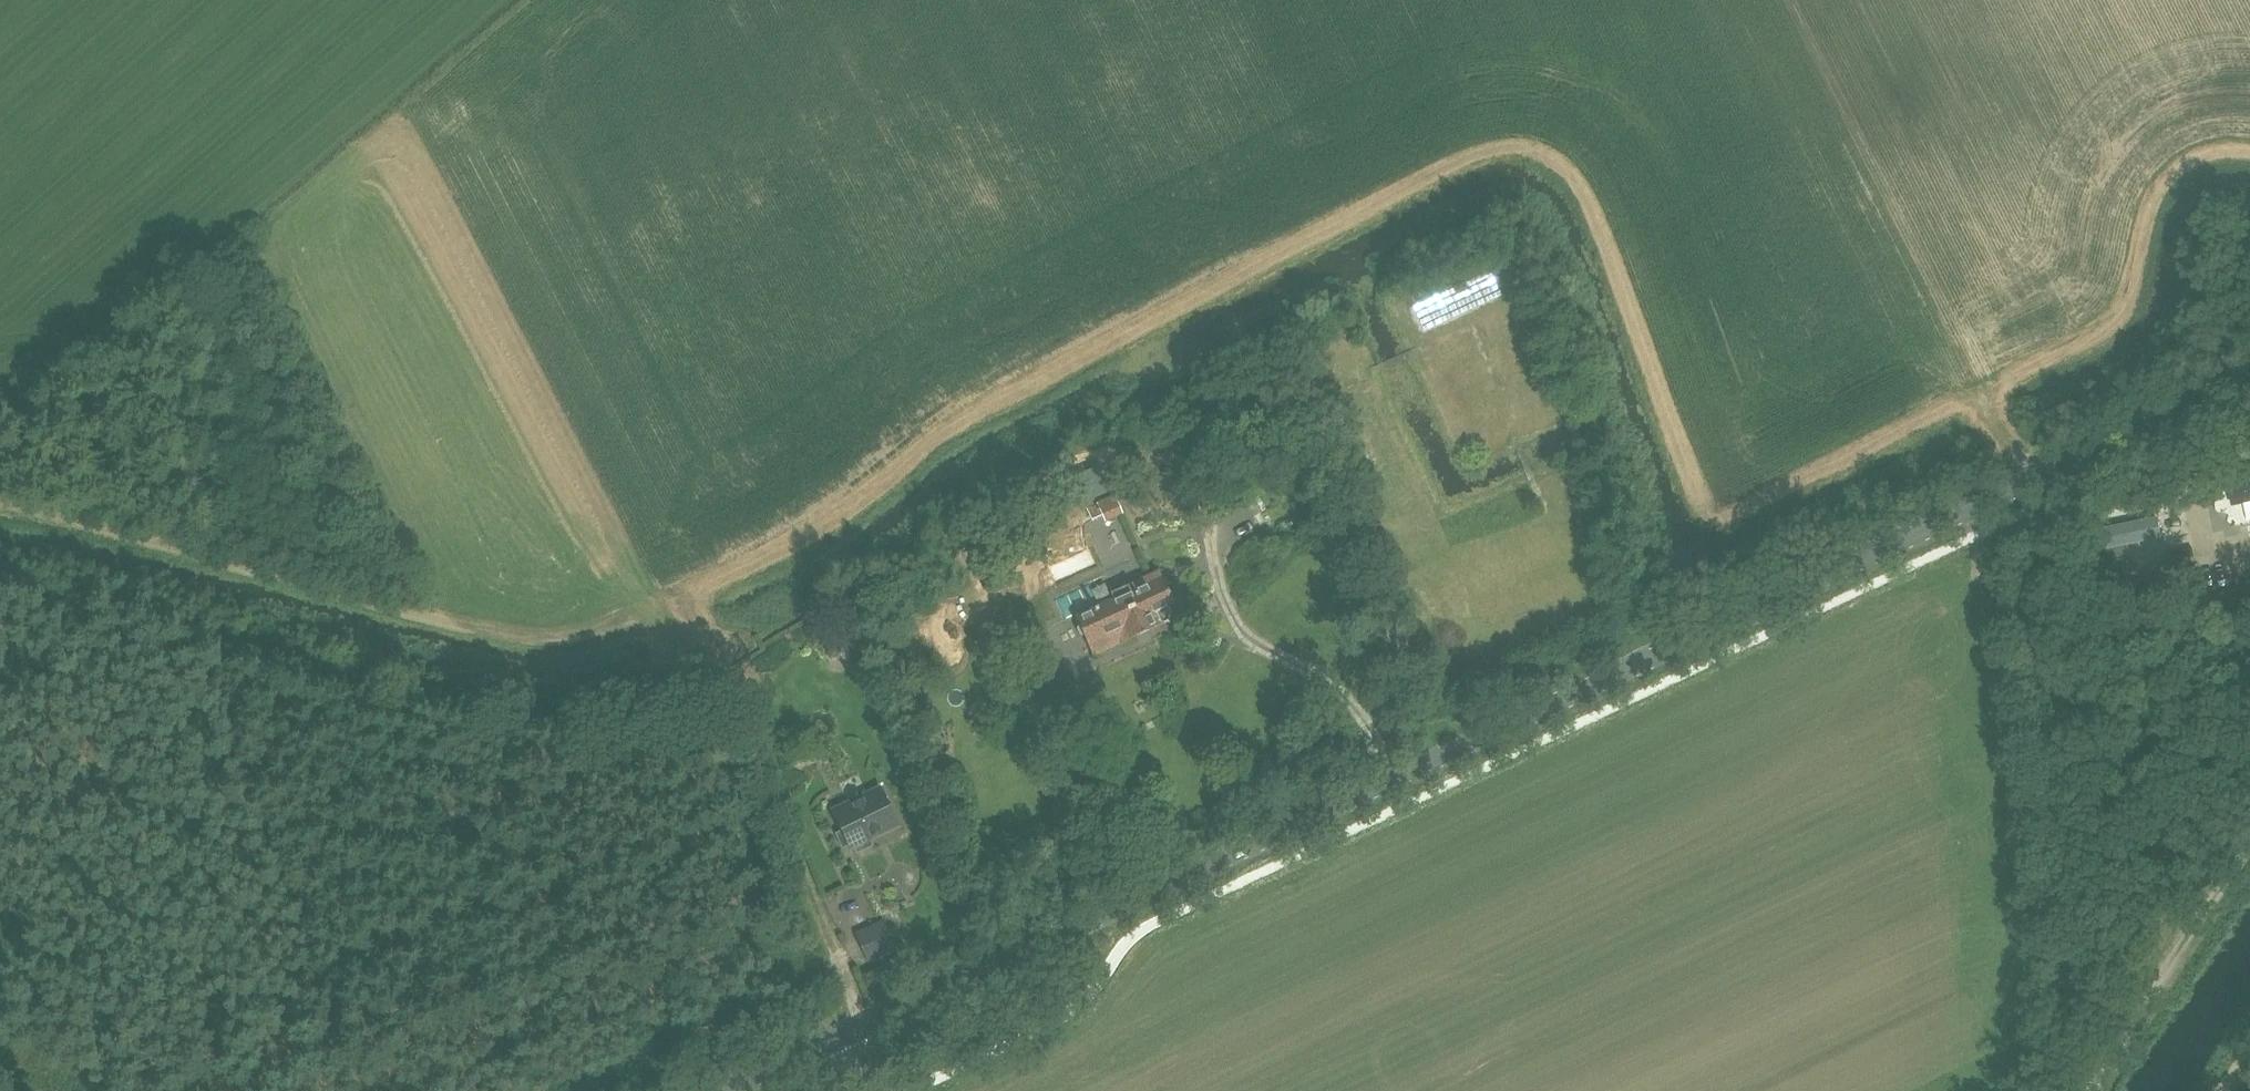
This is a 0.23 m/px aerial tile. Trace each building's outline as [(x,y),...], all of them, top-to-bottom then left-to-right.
[(1116,495),(1095,504),(1086,508),(1091,520),(1101,515),(1104,522),(1124,513),(1116,495)] [(2122,559),(2102,563),(2105,578),(2098,580),(2100,589),(2126,584),(2122,559)] [(1167,622),(1171,613),(1168,606),(1173,604),(1159,571),(1110,594),(1112,599),(1075,614),(1091,653),(1167,622)] [(844,652),(845,649),(845,648),(844,647),(844,646),(843,644),(842,642),(840,640),(838,639),(836,639),(834,639),(832,639),(830,639),(827,641),(825,642),(825,643),(824,645),(823,646),(823,647),(823,648),(823,650),(823,651),(823,652),(824,654),(824,655),(826,657),(827,658),(829,659),(831,660),(834,660),(837,660),(838,660),(840,658),(841,657),(843,655),(844,654),(844,653),(844,652)] [(880,784),(829,809),(840,831),(835,833),(842,848),(847,845),(850,851),(855,848),(857,853),(873,845),(870,841),(900,826),(880,784)] [(785,903),(789,914),(796,911),(792,901),(785,903)] [(898,946),(884,917),(851,932),(864,962),(898,946)] [(906,970),(900,954),(887,960),(893,976),(906,970)] [(885,963),(872,969),(878,983),(891,977),(885,963)]
